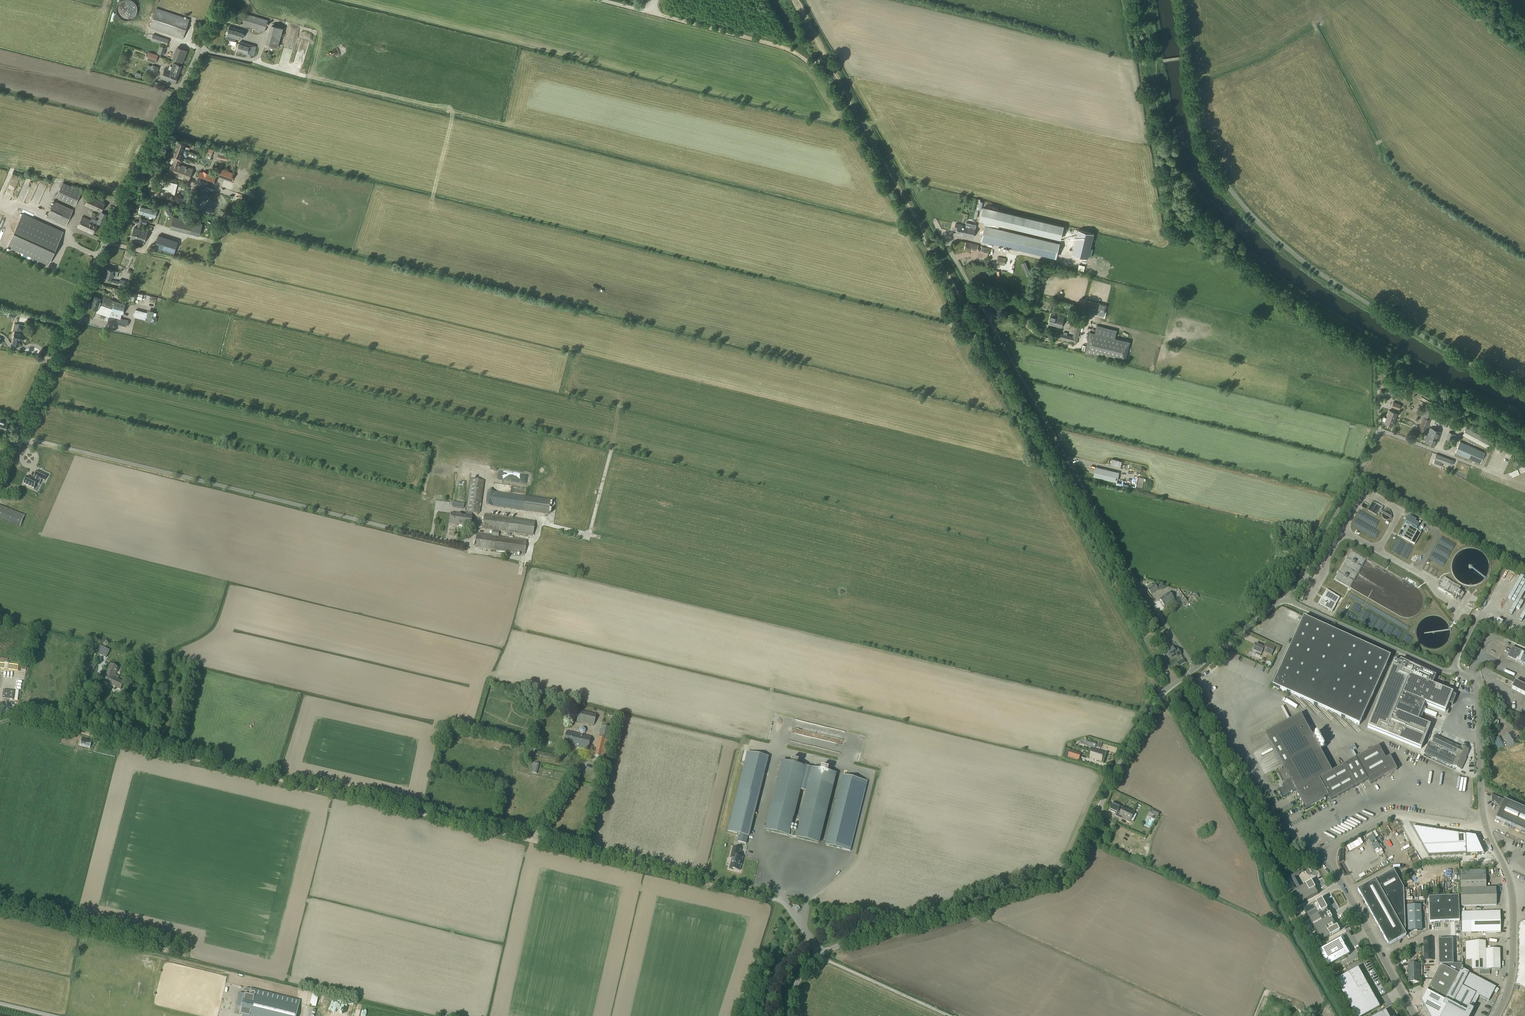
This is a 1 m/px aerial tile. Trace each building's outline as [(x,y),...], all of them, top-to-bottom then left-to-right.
[(190,19),(156,8),(150,28),(183,39),(190,19)] [(265,31),(268,20),(246,14),(243,25),(265,31)] [(244,31),(230,27),(227,36),(228,36),(228,38),(232,39),(232,40),(234,41),(235,38),(241,40),(244,31)] [(167,46),(169,39),(153,34),(151,40),(167,46)] [(254,56),(257,47),(240,41),(237,51),(254,56)] [(164,55),(166,47),(160,45),(157,52),(164,55)] [(173,59),(175,60),(182,63),(187,51),(178,47),(173,59)] [(155,64),(158,56),(149,53),(147,61),(155,64)] [(161,78),(175,84),(182,66),(173,63),(172,66),(171,70),(165,68),(161,78)] [(169,174),(189,181),(194,169),(180,164),(180,163),(182,163),(184,158),(181,157),(185,147),(190,149),(191,147),(185,145),(186,145),(178,142),(173,155),(170,154),(168,158),(174,160),(169,174)] [(220,158),(220,159),(227,160),(227,159),(228,159),(228,158),(228,156),(230,156),(231,153),(220,151),(220,154),(219,154),(218,158),(220,158)] [(218,176),(232,181),(235,173),(221,169),(218,176)] [(197,179),(213,185),(216,177),(210,175),(210,174),(203,171),(203,172),(200,171),(197,179)] [(57,196),(76,205),(82,191),(63,183),(57,196)] [(105,203),(89,196),(85,205),(101,212),(105,203)] [(54,201),(47,217),(66,226),(74,209),(54,201)] [(147,208),(147,209),(141,207),(139,213),(146,215),(146,214),(155,217),(157,212),(150,210),(151,209),(147,208)] [(983,207),(980,220),(1060,239),(1063,226),(983,207)] [(106,215),(101,212),(98,220),(98,219),(97,220),(92,218),(91,220),(82,216),(77,227),(93,234),(98,223),(102,224),(106,215)] [(49,264),(63,232),(23,214),(8,246),(49,264)] [(956,223),(954,229),(957,229),(956,233),(963,235),(963,237),(966,237),(967,236),(973,238),(976,229),(976,225),(966,222),(965,226),(962,226),(963,225),(956,223)] [(981,240),(986,241),(1056,258),(1059,243),(984,226),(981,240)] [(144,243),(147,232),(134,228),(131,239),(144,243)] [(1078,230),(1072,254),(1088,258),(1088,256),(1090,248),(1094,234),(1078,230)] [(159,235),(155,247),(174,253),(178,241),(159,235)] [(964,249),(973,251),(973,250),(977,251),(978,245),(966,242),(964,249)] [(104,277),(112,280),(114,275),(115,276),(116,271),(107,269),(104,277)] [(138,294),(124,290),(119,289),(118,294),(137,298),(138,294)] [(92,302),(112,309),(114,302),(106,300),(107,298),(103,297),(102,299),(94,296),(92,302)] [(111,311),(122,314),(124,304),(114,301),(114,302),(112,309),(111,311)] [(1107,306),(1087,301),(1085,309),(1105,313),(1107,306)] [(112,309),(92,302),(90,307),(97,309),(96,312),(101,314),(101,312),(109,315),(107,322),(126,327),(128,320),(121,318),(122,314),(111,311),(112,309)] [(148,312),(136,309),(134,317),(146,320),(148,312)] [(1048,324),(1061,328),(1064,318),(1051,315),(1048,324)] [(1055,332),(1054,337),(1058,339),(1077,344),(1081,326),(1080,326),(1081,320),(1071,318),(1070,323),(1076,325),(1073,337),(1067,335),(1063,334),(1060,333),(1055,332)] [(14,323),(13,330),(15,331),(13,339),(12,344),(19,345),(21,340),(23,341),(25,333),(21,332),(22,330),(23,331),(24,325),(19,324),(14,323)] [(1085,353),(1125,363),(1130,342),(1090,332),(1085,353)] [(1388,389),(1391,397),(1404,392),(1401,384),(1388,389)] [(1419,430),(1425,432),(1433,411),(1427,409),(1419,430)] [(1397,413),(1389,410),(1384,423),(1386,423),(1386,424),(1388,425),(1388,424),(1392,426),(1397,413)] [(1456,417),(1453,425),(1459,428),(1461,423),(1459,422),(1460,418),(1456,417)] [(1426,435),(1425,438),(1426,439),(1425,441),(1436,445),(1441,432),(1430,428),(1427,435),(1426,435)] [(1487,448),(1491,441),(1466,428),(1463,435),(1487,448)] [(1460,442),(1455,453),(1479,464),(1484,452),(1460,442)] [(1449,465),(1451,460),(1436,454),(1434,459),(1449,465)] [(1094,477),(1117,482),(1119,473),(1096,467),(1094,477)] [(27,477),(23,484),(34,489),(36,484),(38,481),(37,481),(39,478),(42,480),(45,481),(47,476),(37,471),(35,476),(34,479),(31,478),(30,479),(27,477)] [(471,479),(466,513),(472,513),(479,514),(484,481),(471,479)] [(488,491),(486,506),(548,514),(550,500),(488,491)] [(1375,513),(1380,504),(1370,498),(1365,507),(1375,513)] [(0,505),(0,519),(20,527),(24,515),(0,505)] [(452,513),(451,519),(471,522),(472,513),(466,513),(466,515),(452,513)] [(484,514),(482,529),(533,536),(535,522),(484,514)] [(1415,522),(1416,520),(1408,516),(1405,522),(1417,529),(1419,524),(1415,522)] [(451,519),(450,524),(470,527),(471,522),(451,519)] [(1421,533),(1404,523),(1398,535),(1415,545),(1421,533)] [(527,541),(477,534),(475,547),(525,554),(527,541)] [(1336,575),(1350,583),(1358,570),(1366,557),(1352,549),(1336,575)] [(1462,597),(1464,594),(1457,590),(1459,587),(1444,578),(1438,589),(1453,598),(1456,594),(1462,597)] [(1155,585),(1148,590),(1152,595),(1158,590),(1155,585)] [(1335,605),(1340,598),(1327,591),(1327,590),(1322,598),(1318,604),(1332,612),(1336,606),(1335,605)] [(1165,606),(1174,599),(1170,592),(1160,599),(1165,606)] [(1354,723),(1359,726),(1390,657),(1303,618),(1272,686),(1286,692),(1290,689),(1299,698),(1300,699),(1303,695),(1313,705),(1314,705),(1317,701),(1327,711),(1331,708),(1340,717),(1341,717),(1344,714),(1354,723)] [(1166,638),(1160,641),(1163,646),(1165,650),(1169,657),(1171,656),(1172,659),(1178,656),(1181,655),(1178,649),(1175,651),(1172,647),(1171,647),(1168,643),(1169,642),(1166,638)] [(1262,652),(1271,656),(1275,648),(1266,643),(1264,648),(1255,644),(1254,646),(1254,645),(1253,646),(1252,648),(1252,649),(1253,649),(1252,650),(1256,652),(1255,654),(1259,657),(1260,654),(1261,655),(1262,652)] [(110,651),(100,646),(96,653),(106,658),(110,651)] [(1512,648),(1508,656),(1523,663),(1524,665),(1524,654),(1512,648)] [(1421,749),(1430,726),(1417,721),(1424,703),(1445,712),(1448,704),(1452,705),(1456,696),(1452,695),(1453,693),(1432,685),(1435,677),(1395,660),(1367,728),(1421,749)] [(88,661),(82,673),(86,675),(88,671),(92,673),(96,665),(88,661)] [(119,668),(110,664),(102,681),(106,683),(107,682),(111,684),(110,685),(120,690),(124,682),(117,679),(119,677),(115,675),(119,668)] [(1512,688),(1524,695),(1524,682),(1522,680),(1520,684),(1515,681),(1512,688)] [(14,691),(3,690),(2,698),(13,700),(14,691)] [(580,710),(577,722),(594,725),(596,714),(580,710)] [(1300,715),(1293,719),(1265,734),(1284,767),(1282,768),(1283,771),(1278,773),(1284,784),(1283,784),(1282,788),(1282,789),(1279,791),(1283,798),(1296,790),(1299,795),(1298,796),(1298,795),(1297,795),(1303,806),(1303,805),(1304,804),(1306,808),(1312,805),(1313,806),(1310,807),(1310,808),(1325,799),(1324,800),(1324,799),(1328,796),(1331,801),(1368,780),(1371,785),(1397,770),(1390,757),(1385,759),(1378,747),(1332,772),(1320,751),(1325,748),(1317,733),(1312,736),(1300,715)] [(1492,719),(1490,726),(1498,728),(1499,720),(1492,719)] [(608,740),(611,728),(602,726),(599,738),(608,740)] [(591,737),(566,731),(563,744),(588,750),(591,737)] [(1504,737),(1510,748),(1519,743),(1518,741),(1519,740),(1517,737),(1516,737),(1513,732),(1504,737)] [(1429,742),(1424,753),(1451,765),(1461,770),(1466,759),(1465,759),(1466,756),(1469,751),(1461,747),(1461,748),(1459,747),(1449,743),(1435,736),(1432,743),(1429,742)] [(92,740),(83,738),(82,738),(80,746),(90,749),(92,740)] [(598,738),(594,756),(604,758),(609,740),(608,740),(599,738),(598,738)] [(1104,752),(1092,749),(1089,758),(1102,762),(1104,752)] [(1070,750),(1068,757),(1079,761),(1081,753),(1070,750)] [(748,836),(749,831),(768,757),(748,752),(728,831),(748,836)] [(798,833),(789,831),(806,766),(783,761),(766,830),(788,836),(796,838),(798,833)] [(539,764),(534,763),(533,762),(530,772),(532,772),(532,773),(537,774),(539,764)] [(818,843),(836,774),(813,768),(808,792),(798,833),(796,838),(818,843)] [(844,776),(827,845),(850,851),(867,782),(844,776)] [(1492,795),(1492,802),(1501,806),(1496,819),(1524,832),(1524,810),(1492,795)] [(1120,816),(1123,808),(1112,803),(1109,810),(1117,814),(1116,815),(1120,816)] [(1124,808),(1123,808),(1120,816),(1129,821),(1134,812),(1124,808)] [(1412,827),(1428,856),(1466,854),(1466,856),(1483,855),(1475,837),(1465,835),(1465,836),(1412,827)] [(733,870),(733,869),(740,871),(743,857),(739,856),(741,849),(733,847),(730,858),(732,858),(731,866),(730,866),(729,869),(733,870)] [(1403,889),(1393,870),(1357,890),(1388,946),(1406,936),(1403,931),(1405,930),(1403,889)] [(1460,877),(1461,890),(1486,889),(1486,888),(1486,876),(1460,877)] [(1311,882),(1290,894),(1296,906),(1318,894),(1311,882)] [(1461,890),(1461,895),(1461,907),(1496,906),(1496,888),(1486,888),(1486,889),(1461,890)] [(1429,923),(1434,923),(1444,922),(1443,897),(1428,898),(1429,923)] [(1443,897),(1444,922),(1459,922),(1458,897),(1443,897)] [(1316,903),(1303,910),(1321,942),(1333,935),(1339,932),(1336,927),(1331,919),(1332,918),(1331,918),(1329,914),(1329,913),(1329,914),(1326,910),(1327,910),(1321,900),(1315,903),(1316,903)] [(1408,931),(1421,931),(1420,905),(1407,906),(1408,931)] [(1500,932),(1500,912),(1470,912),(1471,933),(1500,932)] [(1320,951),(1318,952),(1327,968),(1329,967),(1331,965),(1332,965),(1349,955),(1340,939),(1323,949),(1322,949),(1320,951)] [(1452,940),(1448,940),(1438,940),(1439,965),(1453,964),(1452,940)] [(1485,942),(1471,942),(1471,960),(1485,960),(1485,950),(1485,942)] [(1499,949),(1485,950),(1485,960),(1498,960),(1498,959),(1500,959),(1499,949)] [(1500,970),(1500,959),(1498,959),(1498,960),(1485,960),(1486,970),(1489,970),(1500,970)] [(1489,975),(1489,970),(1486,970),(1485,960),(1471,960),(1471,970),(1479,970),(1479,975),(1489,975)] [(1408,964),(1408,983),(1419,982),(1419,964),(1408,964)] [(1440,967),(1426,993),(1427,993),(1422,1001),(1421,1003),(1428,1015),(1442,1015),(1446,1008),(1442,1006),(1444,1002),(1458,975),(1443,967),(1440,967)] [(1335,981),(1354,1015),(1365,1015),(1380,1008),(1365,982),(1358,968),(1350,973),(1336,980),(1335,981)] [(1442,1015),(1470,1015),(1473,1010),(1468,1008),(1475,994),(1488,1001),(1495,988),(1461,970),(1458,975),(1444,1002),(1442,1006),(1446,1008),(1442,1015)] [(244,1015),(296,1015),(300,1000),(251,988),(249,995),(244,994),(239,1015),(244,1015)]
